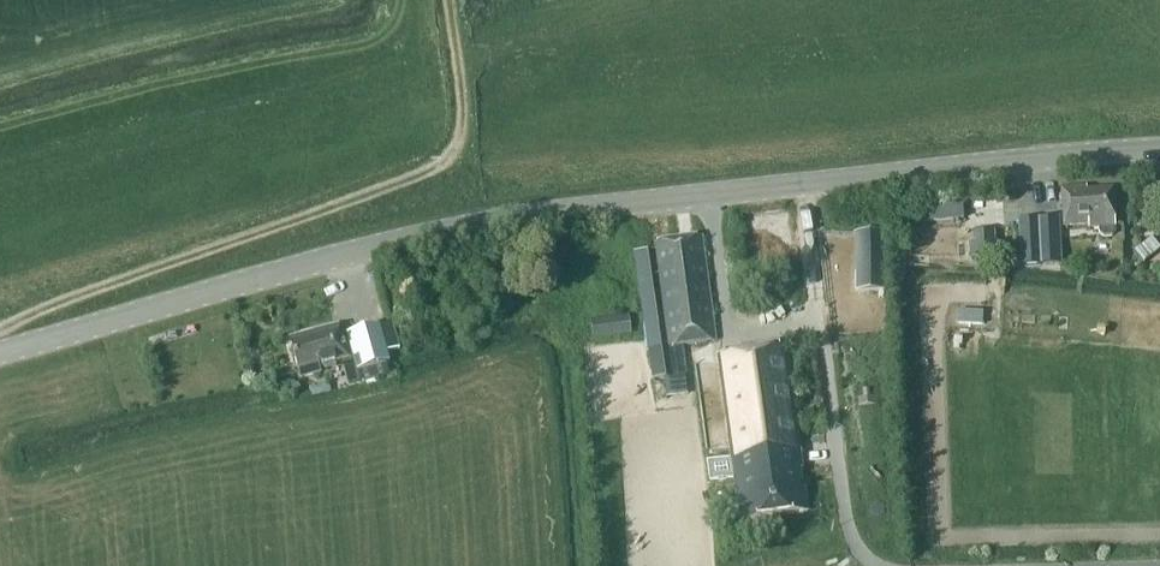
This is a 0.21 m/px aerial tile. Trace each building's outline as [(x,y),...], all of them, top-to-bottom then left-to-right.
[(1063,227),(1093,226),(1093,229),(1100,229),(1100,235),(1103,238),(1112,237),(1114,234),(1112,192),(1086,193),(1086,188),(1061,189),(1063,227)] [(929,205),(930,222),(962,220),(961,203),(929,205)] [(1018,219),(1020,267),(1060,265),(1058,217),(1018,219)] [(1149,232),(1157,226),(1157,218),(1142,217),(1141,231),(1149,232)] [(995,256),(994,231),(968,231),(969,257),(995,256)] [(710,234),(662,239),(673,347),(721,342),(710,234)] [(381,327),(347,335),(357,373),(387,365),(390,364),(387,353),(399,350),(393,324),(381,327)] [(298,370),(300,379),(321,374),(319,368),(348,360),(339,327),(298,338),(300,345),(291,347),(298,370)] [(740,522),(807,513),(804,491),(802,491),(799,471),(801,471),(784,346),(717,356),(740,522)] [(672,375),(671,352),(656,353),(657,376),(672,375)] [(875,394),(856,396),(857,405),(876,403),(875,394)]
